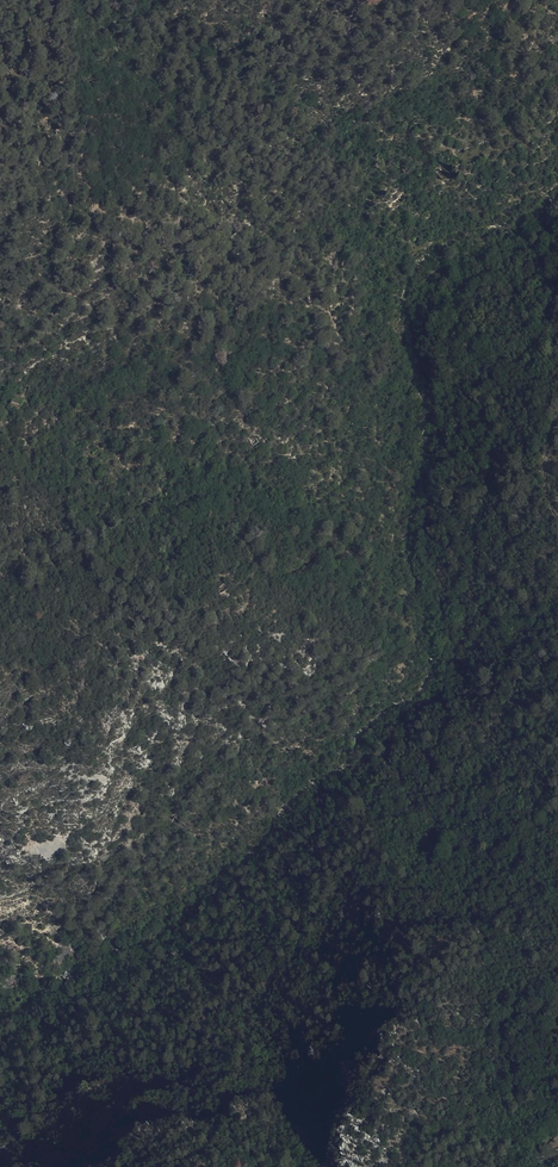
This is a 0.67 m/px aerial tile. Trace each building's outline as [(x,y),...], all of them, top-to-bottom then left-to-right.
[(439,179),(447,173),(439,165),(431,170),(438,178),(439,179)] [(450,177),(447,173),(439,179),(442,182),(450,177)] [(14,398),(12,405),(22,409),(25,401),(14,398)] [(522,1076),(522,1065),(515,1065),(514,1076),(522,1076)]
